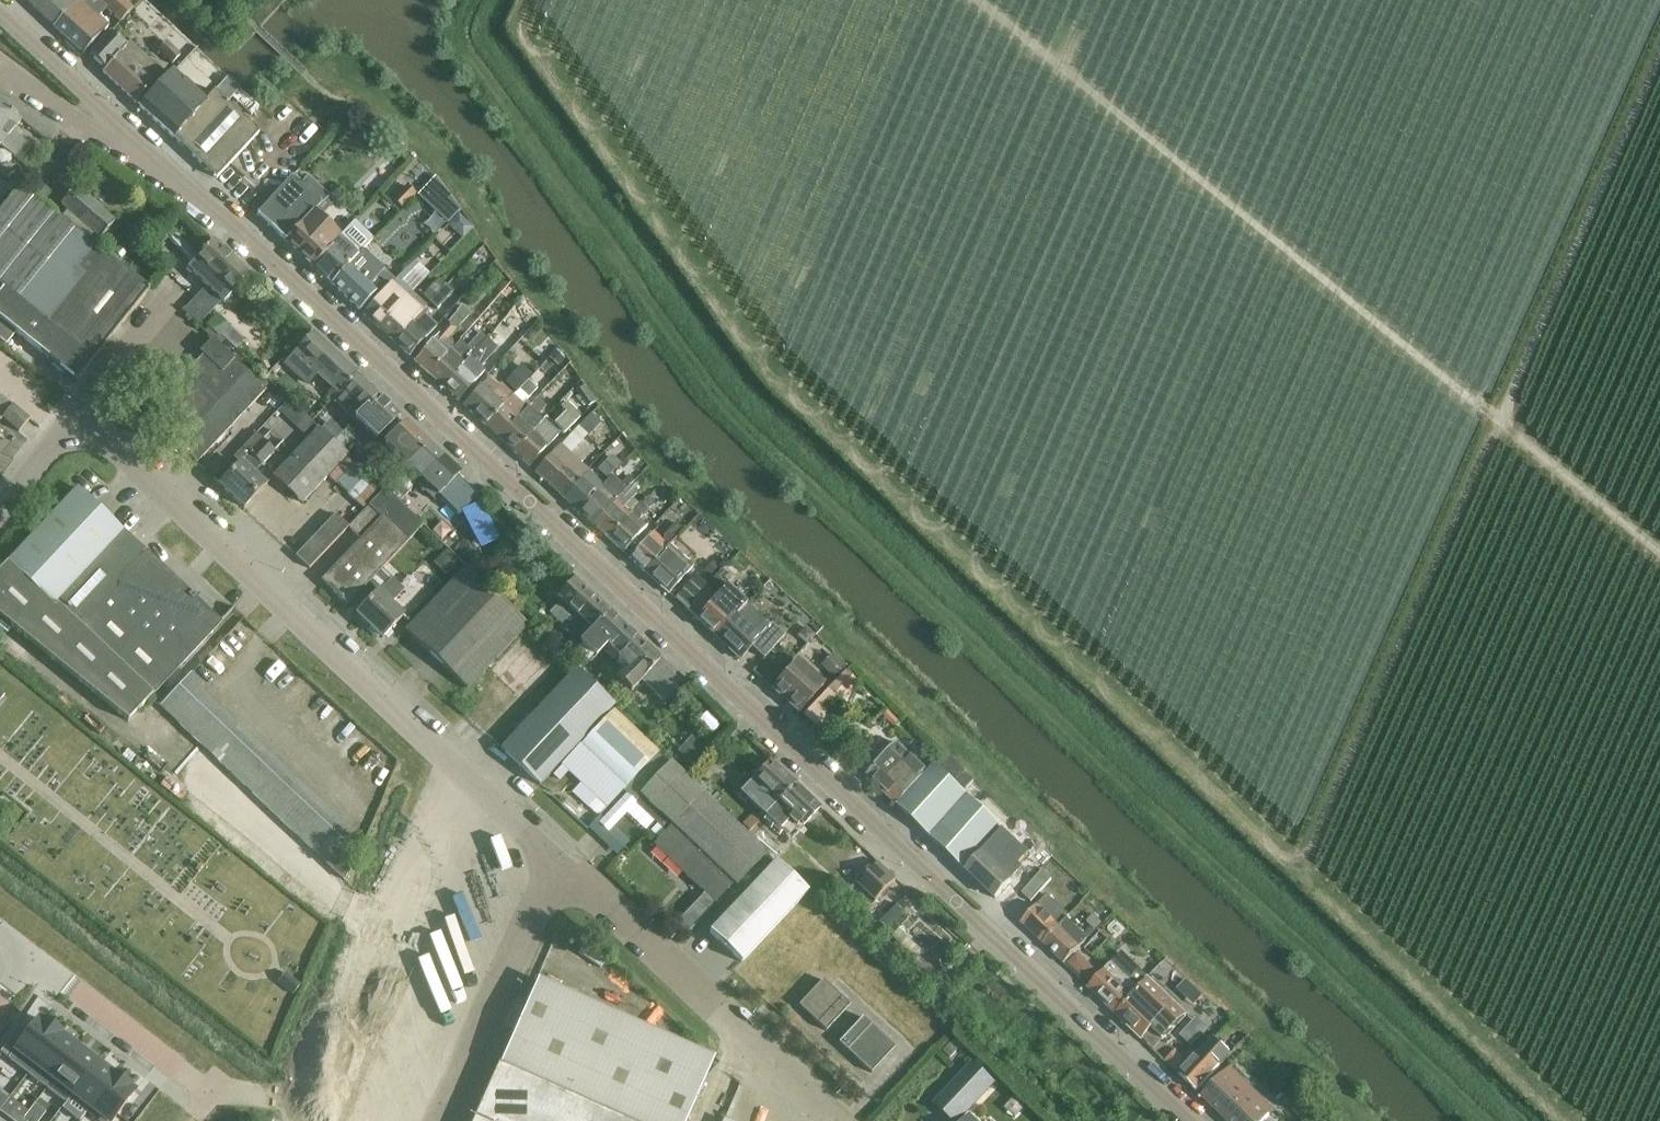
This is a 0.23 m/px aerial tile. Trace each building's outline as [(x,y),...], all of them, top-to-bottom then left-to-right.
[(44,0),(25,0),(24,1),(34,10),(44,0)] [(62,0),(44,0),(34,10),(44,20),(62,0)] [(77,5),(71,0),(62,0),(44,20),(54,29),(77,5)] [(77,5),(54,29),(83,56),(98,40),(108,28),(84,6),(86,3),(94,10),(98,5),(120,25),(132,12),(119,0),(81,0),(77,5)] [(90,56),(106,71),(103,74),(136,105),(151,89),(164,75),(131,45),(126,50),(110,35),(90,56)] [(140,108),(217,180),(232,164),(260,134),(216,93),(205,104),(173,73),(155,92),(140,108)] [(16,129),(21,122),(0,105),(0,140),(4,143),(1,146),(1,147),(14,158),(26,144),(13,133),(16,129)] [(286,243),(287,243),(322,205),(328,198),(327,198),(337,187),(318,169),(311,176),(301,167),(271,200),(257,216),(285,243),(286,243)] [(29,170),(16,186),(19,189),(21,188),(25,191),(37,177),(29,170)] [(436,178),(418,197),(448,225),(462,211),(436,178)] [(5,182),(0,189),(0,194),(4,198),(12,188),(5,182)] [(37,186),(30,195),(42,205),(49,196),(37,186)] [(5,289),(0,295),(0,341),(6,346),(17,333),(77,382),(94,361),(113,337),(124,324),(150,292),(149,292),(132,278),(42,205),(30,195),(25,191),(21,188),(19,189),(0,213),(0,286),(5,289)] [(61,206),(99,241),(114,224),(76,189),(61,206)] [(322,205),(287,243),(313,268),(339,240),(325,227),(329,223),(323,217),(334,205),(328,198),(322,205)] [(459,215),(449,226),(464,240),(474,229),(459,215)] [(406,217),(395,240),(411,248),(423,225),(406,217)] [(353,262),(362,253),(373,240),(355,223),(339,240),(313,268),(332,285),(353,262)] [(197,255),(167,225),(148,243),(155,250),(167,238),(190,262),(197,255)] [(232,259),(214,242),(188,269),(206,287),(232,259)] [(377,267),(362,253),(353,262),(332,285),(360,312),(375,295),(367,288),(374,281),(369,276),(377,267)] [(224,304),(250,276),(232,259),(206,287),(224,304)] [(378,300),(363,316),(379,330),(407,299),(397,290),(406,281),(408,283),(422,268),(414,261),(405,271),(378,300)] [(429,304),(443,290),(444,291),(447,287),(439,281),(437,285),(423,299),(429,304)] [(443,290),(429,304),(437,312),(450,298),(444,291),(443,290)] [(379,330),(395,344),(427,308),(412,294),(407,299),(379,330)] [(395,344),(410,358),(438,327),(426,316),(430,311),(427,308),(395,344)] [(461,316),(458,319),(456,318),(451,323),(459,330),(471,316),(463,309),(459,314),(461,316)] [(494,318),(489,324),(495,330),(500,324),(494,318)] [(430,376),(456,348),(455,347),(449,341),(459,330),(451,323),(415,363),(430,376)] [(499,330),(488,341),(480,350),(490,359),(498,349),(501,345),(497,341),(503,334),(499,330)] [(336,356),(314,335),(299,351),(286,364),(309,385),(317,376),(336,356)] [(456,348),(430,376),(444,389),(480,350),(488,341),(481,335),(468,349),(460,342),(455,347),(456,348)] [(249,375),(232,359),(216,344),(204,356),(237,387),(249,375)] [(480,350),(444,389),(459,403),(485,375),(479,369),(484,364),(485,364),(490,359),(480,350)] [(237,387),(204,356),(193,368),(225,399),(237,387)] [(334,401),(358,377),(336,356),(317,376),(333,390),(328,395),(334,401)] [(518,372),(506,384),(515,393),(527,381),(532,376),(522,366),(518,372)] [(225,399),(193,368),(181,380),(214,411),(225,399)] [(266,391),(249,375),(237,387),(225,399),(214,411),(232,428),(266,391)] [(356,422),(379,397),(358,377),(334,401),(356,422)] [(214,411),(181,380),(170,393),(202,423),(214,411)] [(463,407),(486,428),(513,398),(500,386),(497,390),(488,381),(463,407)] [(529,382),(520,391),(528,399),(537,390),(529,382)] [(585,387),(577,392),(588,408),(596,403),(596,402),(592,396),(585,387)] [(500,441),(515,454),(544,422),(538,417),(546,407),(543,404),(551,396),(546,390),(530,406),(531,407),(500,441)] [(202,423),(170,393),(147,417),(179,448),(202,423)] [(3,419),(20,433),(30,421),(0,396),(0,422),(3,419)] [(377,441),(385,433),(400,417),(379,397),(356,422),(377,441)] [(486,428),(500,441),(531,407),(530,406),(526,402),(522,406),(513,398),(486,428)] [(290,401),(279,412),(295,426),(305,415),(290,401)] [(566,434),(576,423),(580,418),(567,406),(562,411),(565,414),(555,425),(566,434)] [(232,428),(214,411),(202,423),(179,448),(197,464),(232,428)] [(597,411),(580,429),(590,438),(595,433),(595,425),(603,417),(597,411)] [(602,419),(613,435),(624,428),(613,412),(602,419)] [(515,454),(530,468),(559,436),(544,422),(515,454)] [(386,446),(410,469),(431,446),(407,423),(386,446)] [(310,440),(275,477),(303,504),(310,496),(343,462),(348,456),(343,452),(335,444),(329,438),(320,429),(319,430),(310,440)] [(336,429),(329,438),(335,444),(342,437),(343,436),(336,429)] [(240,465),(220,486),(244,509),(265,487),(253,476),(275,452),(257,435),(249,443),(234,459),(240,465)] [(342,437),(335,444),(343,452),(350,444),(342,437)] [(431,446),(410,469),(423,481),(444,458),(431,446)] [(551,457),(536,473),(550,486),(574,460),(560,447),(551,457)] [(444,458),(423,481),(459,515),(477,496),(457,477),(460,473),(444,458)] [(574,460),(550,486),(569,504),(593,477),(574,460)] [(593,477),(569,504),(589,521),(622,485),(612,476),(603,486),(593,477)] [(394,481),(385,490),(399,503),(407,494),(394,481)] [(636,495),(629,488),(628,487),(627,489),(622,485),(589,521),(609,541),(641,505),(640,504),(639,506),(632,499),(636,495)] [(7,565),(0,572),(0,618),(129,722),(234,610),(233,609),(218,624),(193,601),(196,598),(192,594),(191,596),(77,490),(7,565)] [(385,490),(382,493),(364,512),(349,528),(336,516),(296,557),(309,570),(348,529),(385,490)] [(369,584),(377,592),(391,577),(383,570),(422,528),(398,504),(399,503),(385,490),(348,529),(361,541),(322,582),(348,606),(369,584)] [(649,499),(644,505),(650,511),(656,504),(649,499)] [(609,541),(623,554),(638,538),(647,526),(640,520),(648,511),(641,505),(609,541)] [(653,534),(644,543),(630,560),(645,574),(669,547),(689,525),(683,520),(663,542),(653,534)] [(669,595),(683,579),(693,569),(669,547),(645,574),(669,595)] [(467,567),(421,616),(406,632),(468,690),(529,626),(467,567)] [(383,640),(398,624),(405,616),(392,603),(404,590),(391,577),(377,592),(379,593),(357,615),(383,640)] [(675,601),(697,621),(717,598),(726,589),(716,579),(706,588),(696,578),(675,601)] [(608,644),(624,626),(575,580),(560,596),(562,598),(549,612),(581,642),(580,643),(595,657),(608,644)] [(697,621),(714,637),(732,618),(735,620),(746,607),(726,589),(717,598),(697,621)] [(764,660),(779,644),(785,637),(772,626),(770,628),(746,607),(735,620),(732,618),(714,637),(740,660),(751,648),(764,660)] [(624,626),(608,644),(621,656),(617,660),(627,669),(616,679),(632,694),(643,684),(664,703),(684,682),(624,626)] [(805,628),(800,634),(800,641),(806,647),(815,637),(805,628)] [(822,667),(834,679),(846,666),(833,654),(822,667)] [(274,677),(290,668),(284,657),(268,667),(274,677)] [(799,714),(822,689),(795,665),(772,690),(799,714)] [(576,671),(516,735),(501,751),(540,787),(566,758),(615,707),(576,671)] [(826,693),(803,718),(825,738),(850,711),(841,703),(857,684),(845,673),(826,693)] [(348,880),(354,853),(364,843),(199,689),(203,685),(192,675),(162,708),(348,880)] [(614,712),(595,733),(566,762),(611,805),(623,792),(656,824),(663,817),(673,826),(654,846),(718,906),(766,855),(703,795),(671,765),(614,712)] [(882,760),(866,776),(897,805),(927,773),(898,744),(882,760)] [(771,762),(756,778),(743,792),(767,813),(777,802),(778,803),(796,786),(771,762)] [(965,870),(1003,831),(935,765),(928,773),(927,773),(897,805),(965,870)] [(778,803),(766,816),(780,829),(788,821),(795,827),(799,824),(803,828),(821,809),(796,786),(778,803)] [(996,899),(1011,884),(1013,882),(1003,873),(1012,864),(1016,868),(1029,853),(1003,831),(965,870),(996,899)] [(776,863),(725,918),(710,934),(742,964),(808,894),(776,863)] [(897,880),(879,863),(859,884),(877,901),(897,880)] [(1021,923),(1042,943),(1065,920),(1067,918),(1046,898),(1021,923)] [(1064,965),(1080,949),(1087,941),(1065,920),(1042,943),(1064,965)] [(1094,956),(1109,941),(1101,933),(1086,948),(1094,956)] [(1111,965),(1103,973),(1088,989),(1114,1013),(1137,989),(1111,965)] [(278,984),(292,996),(301,986),(286,974),(278,984)] [(714,1060),(538,981),(476,1120),(687,1120),(714,1060)] [(850,1007),(823,981),(799,1007),(826,1032),(850,1007)] [(1163,1040),(1178,1025),(1185,1018),(1147,982),(1116,1015),(1142,1039),(1151,1029),(1163,1040)] [(846,1031),(864,1011),(857,1005),(839,1025),(846,1031)] [(863,1018),(839,1044),(871,1074),(895,1049),(863,1018)] [(40,1020),(9,1060),(28,1075),(60,1034),(46,1023),(45,1024),(40,1020)] [(60,1034),(28,1075),(47,1090),(78,1049),(60,1036),(61,1034),(60,1034)] [(956,1037),(943,1051),(952,1058),(964,1044),(956,1037)] [(1196,1092),(1211,1076),(1230,1057),(1216,1044),(1206,1055),(1203,1052),(1180,1076),(1196,1092)] [(78,1049),(47,1090),(66,1104),(72,1096),(97,1064),(78,1049)] [(1179,1053),(1168,1064),(1179,1075),(1190,1064),(1179,1053)] [(971,1107),(996,1081),(976,1062),(936,1104),(954,1120),(958,1120),(971,1107)] [(97,1064),(72,1096),(90,1110),(116,1077),(115,1076),(114,1077),(97,1064)] [(1217,1082),(1202,1097),(1220,1115),(1223,1118),(1246,1094),(1252,1088),(1231,1067),(1225,1074),(1217,1082)] [(87,1114),(96,1120),(114,1120),(135,1093),(129,1089),(130,1088),(116,1077),(90,1110),(87,1114)] [(1223,1118),(1226,1120),(1265,1120),(1269,1117),(1246,1094),(1223,1118)] [(8,1119),(11,1120),(21,1120),(23,1119),(13,1112),(8,1119)]
